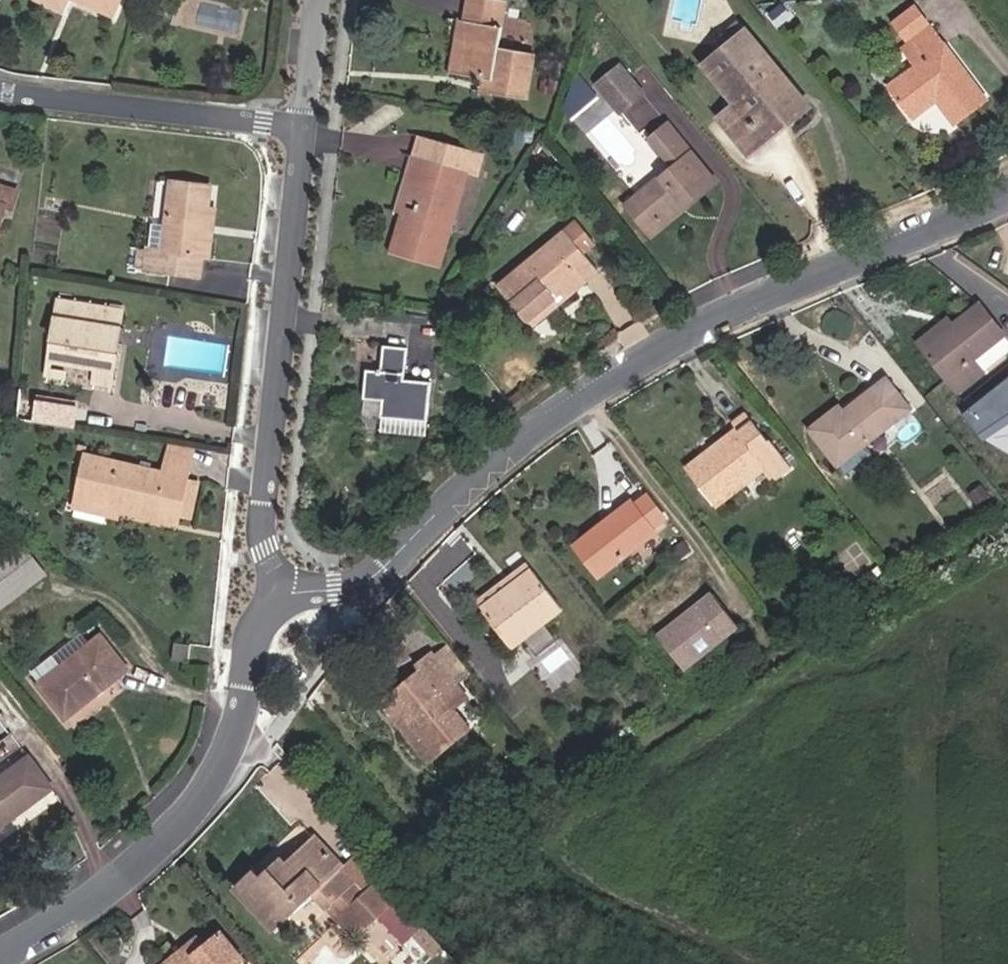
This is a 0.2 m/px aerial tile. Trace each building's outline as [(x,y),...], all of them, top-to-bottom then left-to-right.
[(61,8),(65,0),(43,0),(61,8)] [(111,13),(116,0),(81,0),(111,13)] [(493,79),(491,91),(527,97),(534,54),(497,47),(505,1),(499,0),(467,0),(454,71),(484,77),(493,79)] [(893,23),(906,40),(928,23),(914,7),(893,23)] [(703,64),(736,103),(767,140),(809,105),(738,20),(725,30),(733,40),(703,64)] [(936,99),(953,123),(985,98),(931,28),(904,50),(916,66),(890,86),(914,116),(936,99)] [(620,112),(642,93),(620,66),(598,85),(620,112)] [(481,93),(490,94),(491,91),(493,79),(484,77),(481,93)] [(647,92),(624,110),(640,130),(663,113),(647,92)] [(719,116),(750,154),(767,140),(736,103),(719,116)] [(519,144),(523,127),(505,123),(502,141),(519,144)] [(646,228),(678,202),(683,208),(717,181),(668,124),(651,139),(673,166),(627,204),(646,228)] [(388,251),(440,266),(467,170),(475,173),(481,151),(416,133),(410,155),(417,157),(405,201),(412,203),(409,216),(399,213),(388,251)] [(410,155),(394,212),(399,213),(409,216),(412,203),(405,201),(417,157),(410,155)] [(136,268),(199,274),(201,257),(208,206),(210,186),(170,182),(163,251),(138,248),(136,268)] [(6,205),(13,207),(17,190),(0,185),(0,225),(6,205)] [(646,228),(652,234),(683,208),(678,202),(646,228)] [(210,258),(217,207),(208,206),(201,257),(210,258)] [(576,221),(498,285),(525,318),(556,293),(561,299),(596,270),(581,251),(593,241),(576,221)] [(15,281),(19,268),(7,264),(2,278),(15,281)] [(525,318),(530,324),(561,299),(556,293),(525,318)] [(58,299),(48,362),(98,369),(101,351),(116,354),(123,309),(58,299)] [(979,303),(955,323),(926,348),(958,391),(982,372),(970,358),(1002,333),(979,303)] [(948,314),(918,339),(926,348),(955,323),(948,314)] [(430,381),(404,379),(407,348),(384,345),(382,372),(367,370),(363,412),(426,420),(430,381)] [(96,384),(111,386),(116,354),(101,351),(98,369),(96,384)] [(67,371),(48,368),(46,377),(66,380),(67,371)] [(839,408),(812,429),(838,462),(861,445),(909,408),(886,379),(842,413),(839,408)] [(772,480),(776,479),(792,467),(768,438),(767,439),(745,412),(733,422),(737,427),(687,467),(716,504),(740,485),(743,488),(764,470),(772,480)] [(188,469),(193,446),(168,442),(164,464),(188,469)] [(843,470),(867,452),(861,445),(838,462),(843,470)] [(74,509),(118,519),(120,510),(83,502),(93,458),(85,456),(74,509)] [(186,478),(188,469),(164,464),(162,473),(93,458),(83,502),(120,510),(176,523),(178,516),(186,478)] [(190,519),(198,481),(186,478),(178,516),(190,519)] [(655,532),(651,527),(665,517),(647,493),(633,503),(631,500),(574,544),(599,576),(655,532)] [(43,575),(18,542),(0,557),(0,609),(43,575)] [(526,560),(477,600),(482,607),(531,567),(526,560)] [(562,608),(531,567),(482,607),(513,646),(562,608)] [(658,635),(684,668),(738,626),(712,593),(658,635)] [(39,683),(65,716),(128,668),(101,634),(39,683)] [(463,659),(446,639),(431,652),(448,673),(463,659)] [(188,661),(191,644),(176,641),(174,659),(188,661)] [(467,697),(448,673),(431,652),(418,663),(423,669),(390,696),(437,754),(469,727),(454,708),(467,697)] [(382,702),(429,760),(437,754),(390,696),(382,702)] [(29,755),(0,776),(0,824),(52,786),(29,755)] [(313,894),(326,908),(356,880),(314,835),(286,860),(281,855),(261,875),(253,867),(234,887),(275,930),(313,894)] [(370,873),(332,908),(358,937),(381,916),(401,938),(416,925),(370,873)] [(242,959),(220,932),(202,946),(190,955),(184,948),(165,963),(236,963),(242,959)] [(202,946),(196,938),(184,948),(190,955),(202,946)]
